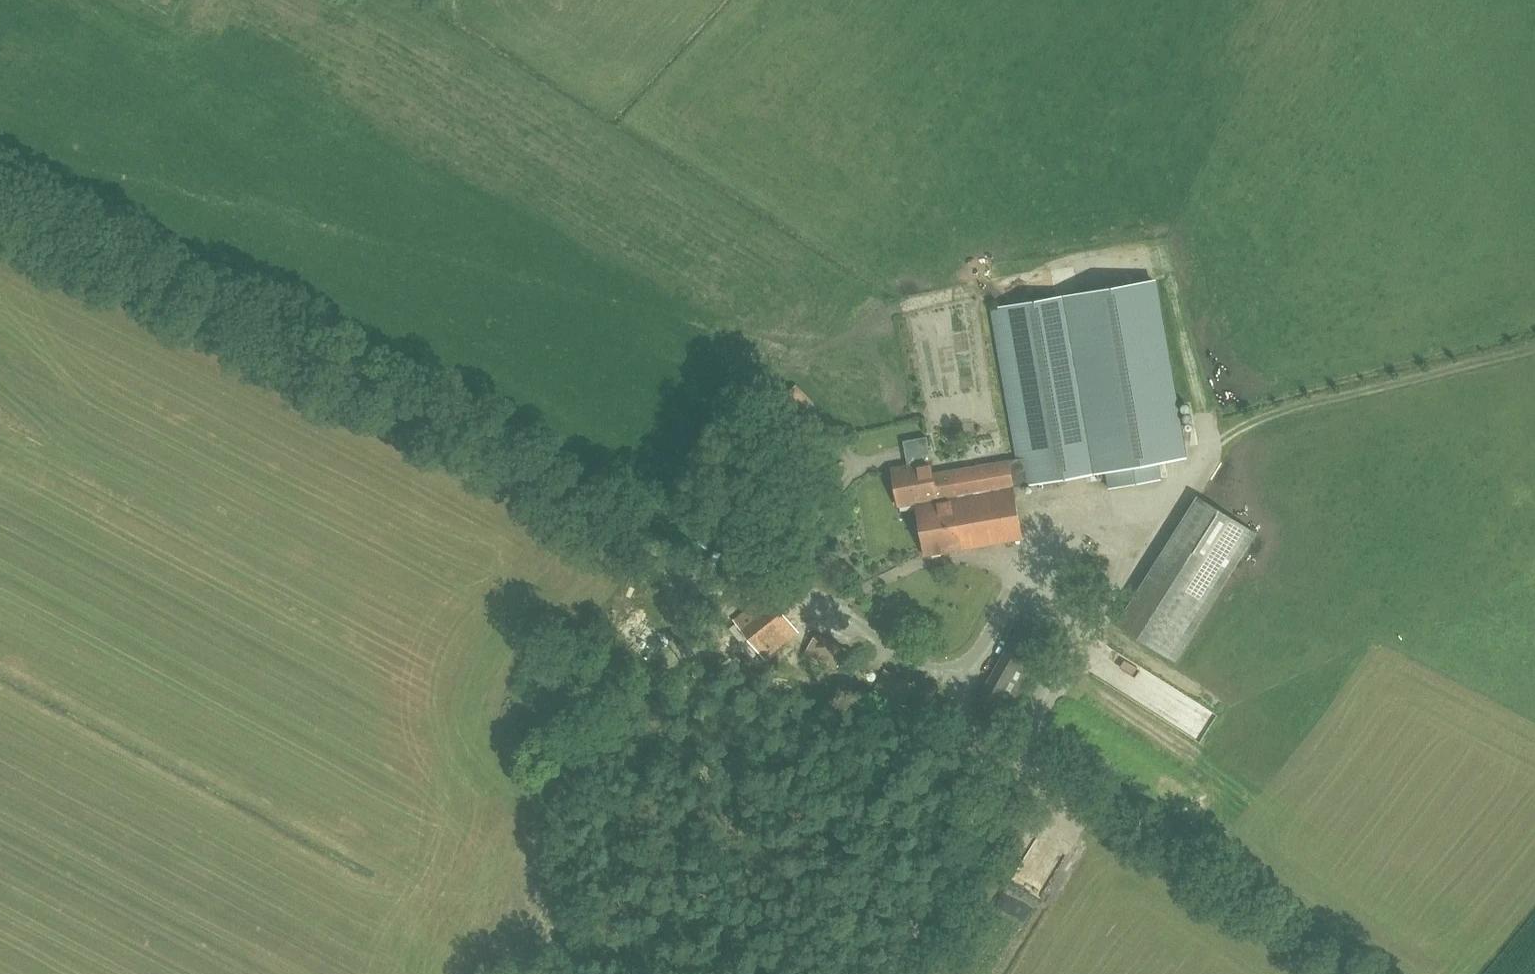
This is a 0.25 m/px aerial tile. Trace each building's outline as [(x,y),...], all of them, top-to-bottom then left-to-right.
[(932,460),(892,467),(899,505),(916,502),(918,515),(925,553),(925,555),(1022,538),(1013,486),(1087,473),(1106,470),(1109,487),(1160,478),(1157,461),(1185,456),(1154,281),(1079,294),(1057,298),(993,309),(1019,458),(934,473),(932,460)] [(814,402),(797,383),(787,392),(804,412),(814,402)] [(1255,533),(1199,498),(1118,625),(1174,661),(1255,533)] [(767,661),(802,635),(767,592),(733,619),(767,661)] [(836,671),(849,648),(816,631),(802,655),(836,671)] [(1054,650),(1026,634),(984,706),(994,713),(986,726),(1004,737),(1054,650)]
